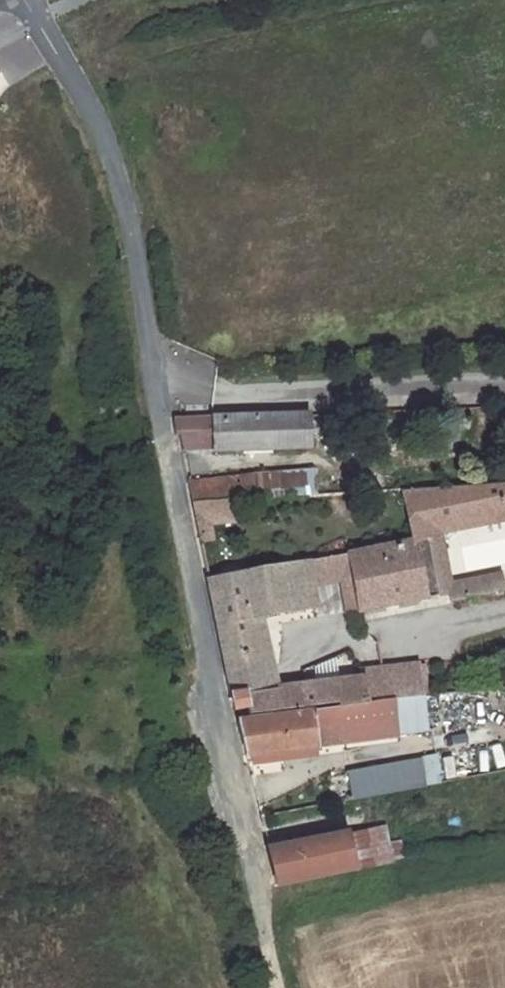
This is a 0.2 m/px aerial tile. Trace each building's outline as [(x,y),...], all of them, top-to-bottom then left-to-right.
[(309,414),(212,417),(214,439),(214,449),(310,447),(309,414)] [(212,417),(174,418),(174,434),(185,452),(212,450),(212,417)] [(305,472),(265,475),(267,498),(307,495),(305,472)] [(265,475),(241,476),(243,500),(267,498),(265,475)] [(241,476),(188,480),(192,504),(243,500),(241,476)] [(402,492),(414,539),(426,537),(441,534),(504,521),(504,500),(502,484),(402,492)] [(441,534),(426,537),(438,597),(448,595),(449,601),(504,590),(501,573),(451,583),(441,534)] [(414,539),(349,552),(360,610),(426,597),(414,539)] [(349,552),(316,558),(320,585),(339,581),(345,613),(360,610),(349,552)] [(316,558),(308,559),(313,586),(320,585),(316,558)] [(259,652),(252,617),(317,606),(313,586),(308,559),(207,579),(228,673),(273,667),(269,649),(259,652)] [(394,699),(424,696),(420,663),(362,670),(363,676),(366,703),(394,699)] [(273,667),(228,673),(232,693),(277,687),(273,667)] [(366,703),(363,676),(337,679),(340,700),(341,705),(366,703)] [(277,687),(232,693),(235,708),(241,707),(243,713),(340,700),(337,679),(277,687)] [(394,699),(399,737),(429,733),(424,696),(394,699)] [(394,699),(311,710),(317,747),(399,737),(394,699)] [(311,710),(238,720),(246,755),(317,747),(311,710)] [(420,757),(395,762),(401,790),(425,786),(420,757)] [(395,762),(346,770),(351,799),(401,790),(395,762)] [(384,828),(348,835),(355,870),(390,863),(384,828)] [(347,831),(268,846),(277,885),(355,870),(348,835),(347,831)]
